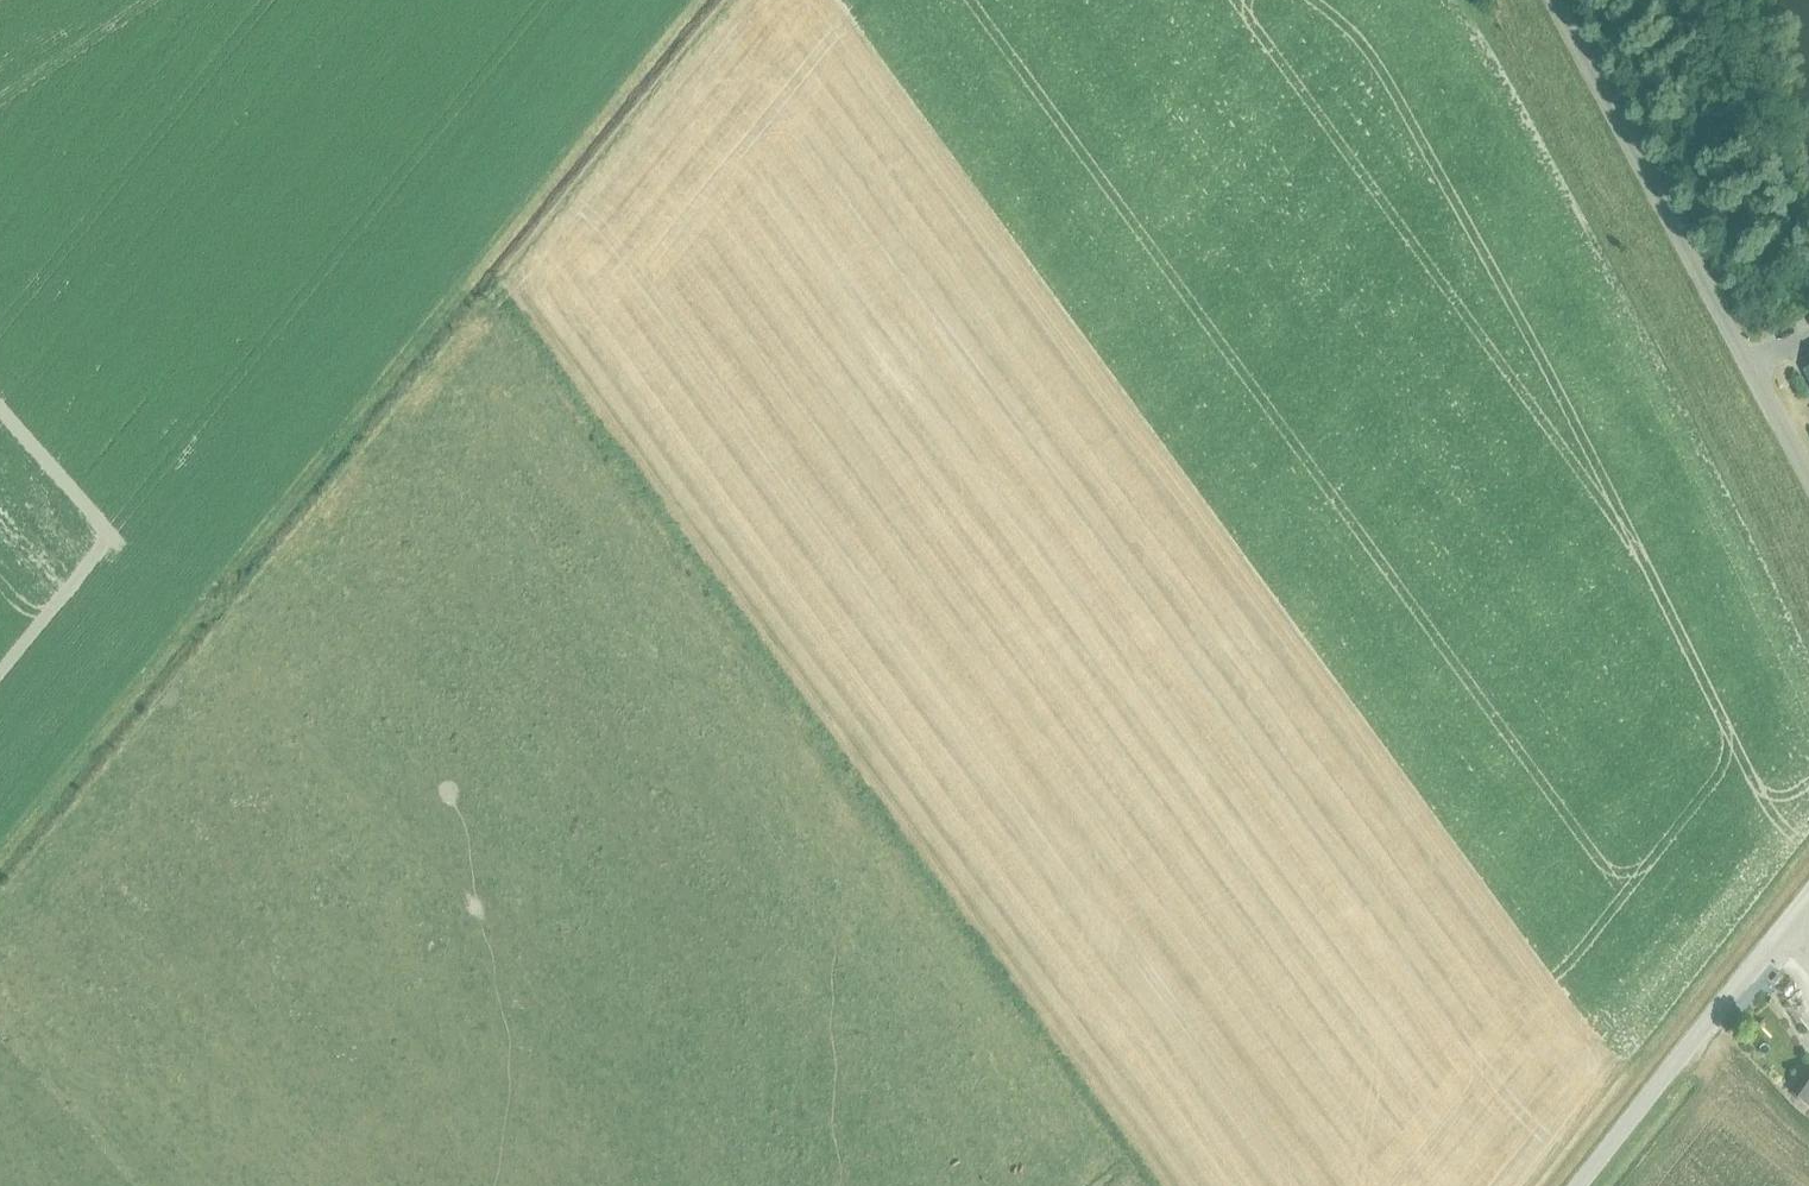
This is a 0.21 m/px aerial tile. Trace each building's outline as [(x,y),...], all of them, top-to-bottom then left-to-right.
[(1799,1099),(1808,1107),(1808,1087),(1799,1099)]
